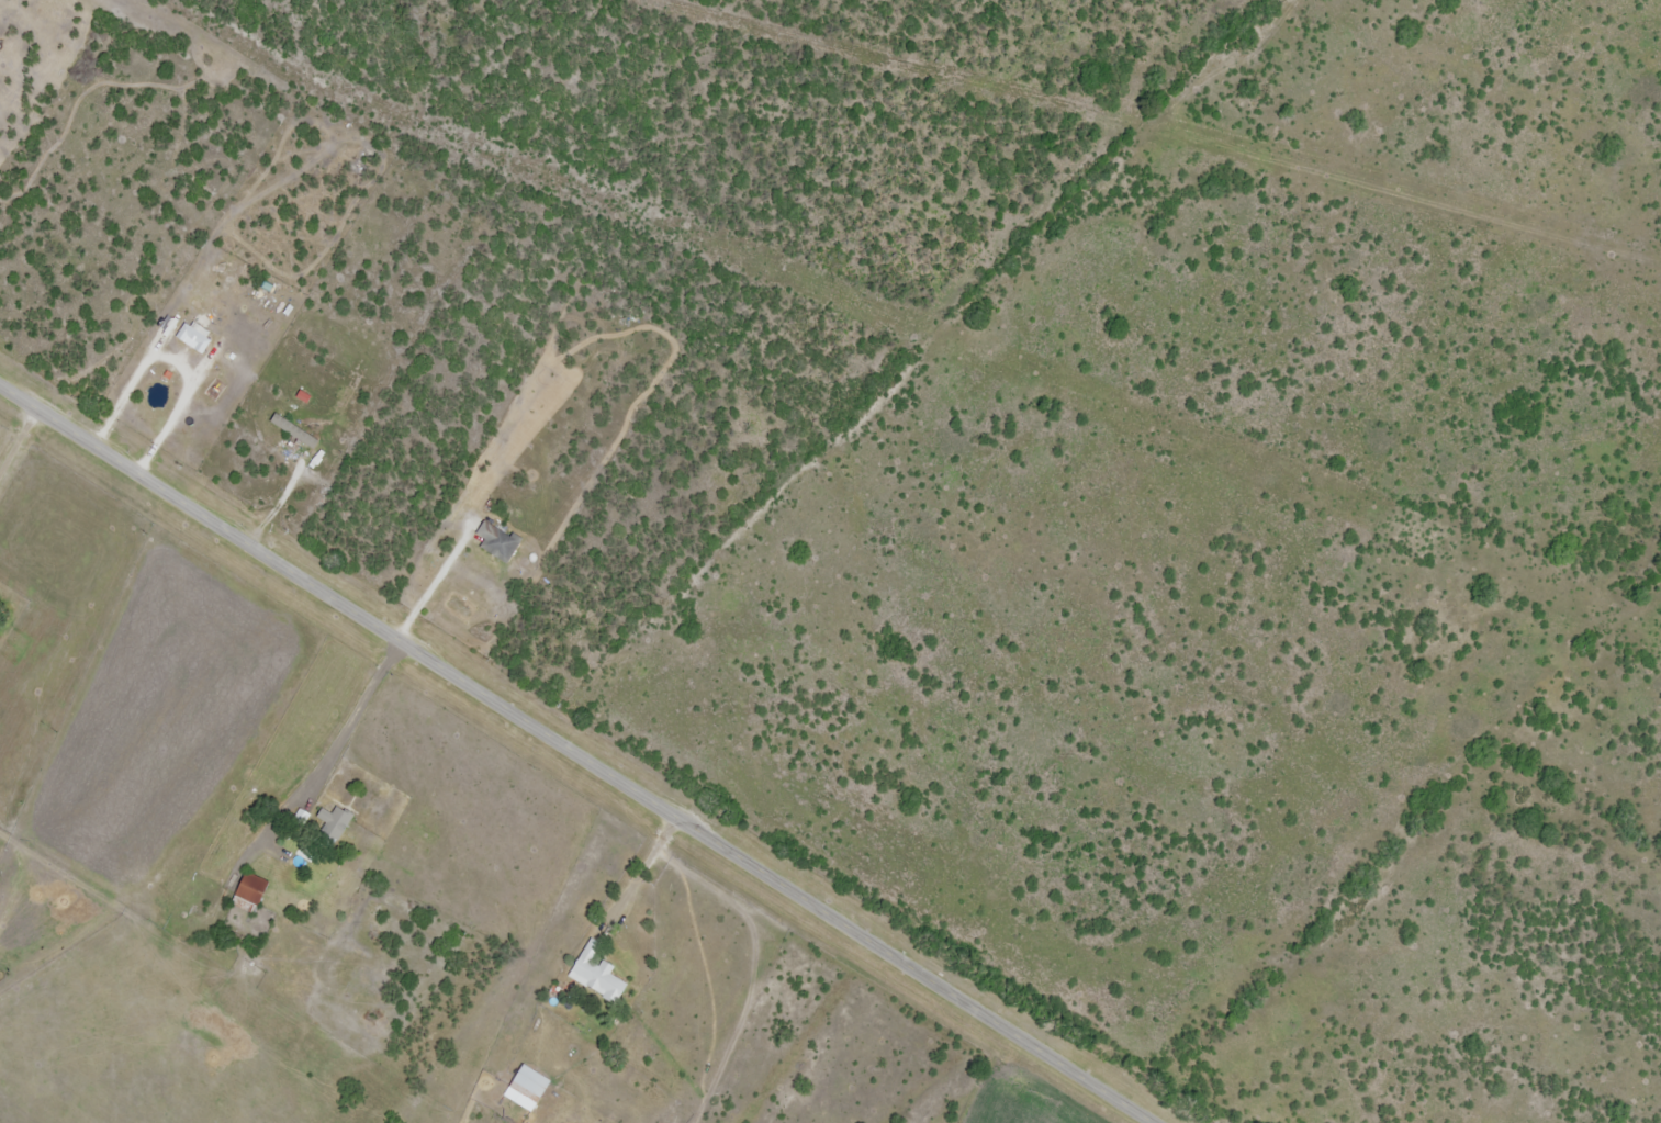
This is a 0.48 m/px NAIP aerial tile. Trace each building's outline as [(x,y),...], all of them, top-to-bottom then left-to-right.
[(515,543),(496,531),(487,546),(505,558),(515,543)] [(332,815),(322,809),(316,819),(325,825),(318,834),(336,846),(354,818),(338,807),(332,815)] [(255,916),(270,883),(246,872),(231,905),(255,916)] [(542,1072),(516,1072),(516,1097),(542,1097),(542,1072)]
